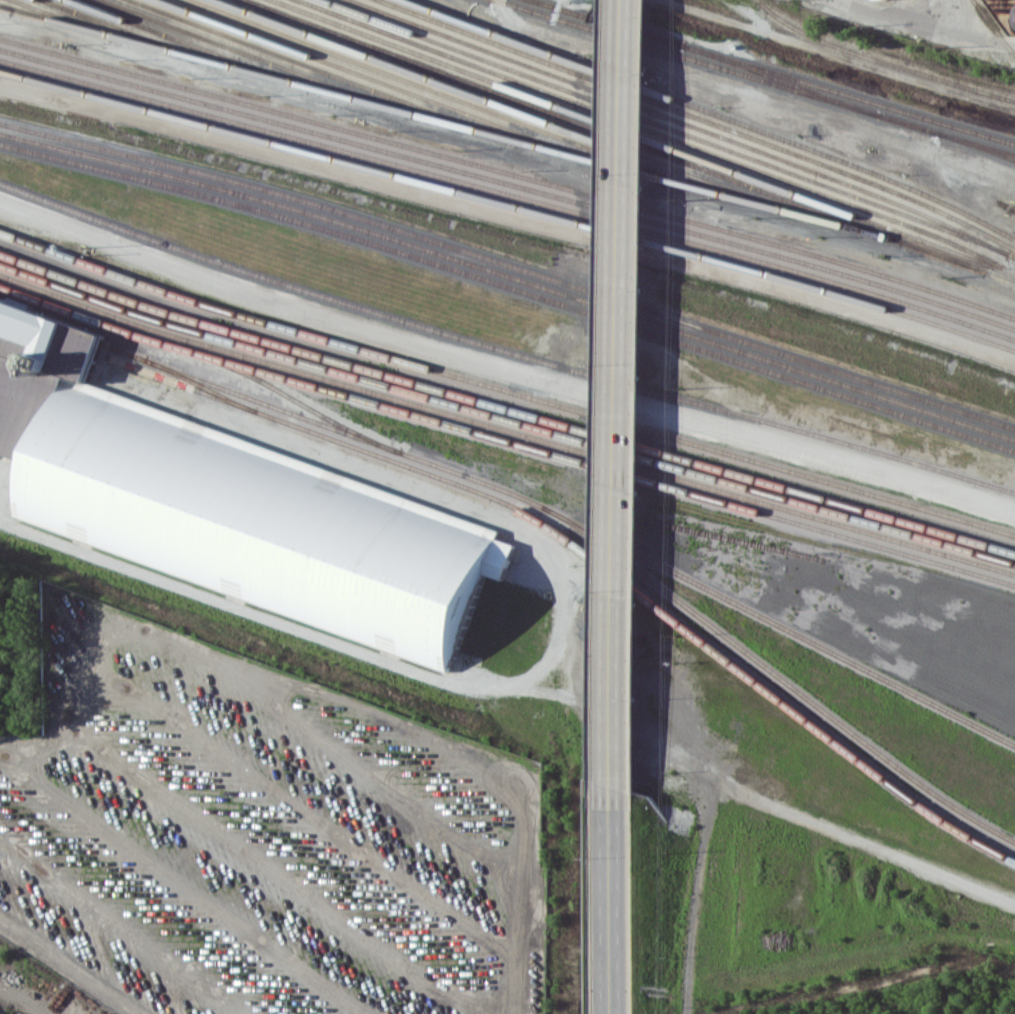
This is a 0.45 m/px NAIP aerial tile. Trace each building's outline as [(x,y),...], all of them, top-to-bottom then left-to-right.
[(482,573),(505,579),(516,544),(498,538),(501,530),(360,488),(352,516),(349,514),(346,517),(332,513),(330,516),(276,500),(278,496),(222,480),(198,461),(199,458),(174,451),(162,441),(151,433),(165,415),(111,399),(89,382),(104,329),(0,299),(0,450),(35,461),(15,529),(457,659),(482,573)]
